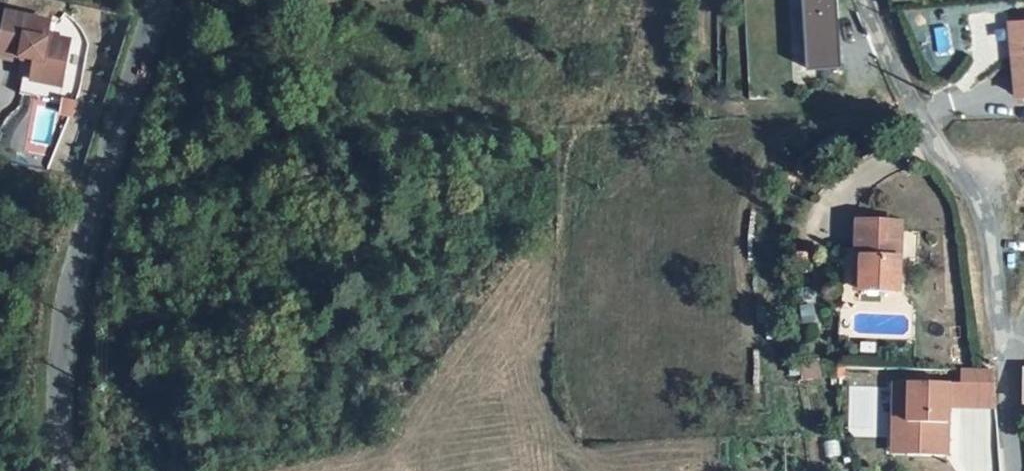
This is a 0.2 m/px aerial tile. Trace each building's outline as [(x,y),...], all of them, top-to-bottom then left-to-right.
[(807,66),(841,65),(837,0),(803,0),(807,66)] [(0,15),(0,57),(25,63),(21,82),(52,89),(62,44),(39,39),(42,24),(0,15)] [(1019,97),(1023,97),(1023,22),(1013,23),(1019,97)] [(907,222),(864,223),(864,248),(869,248),(869,290),(908,290),(907,222)] [(1018,276),(1016,267),(1007,269),(1009,278),(1018,276)] [(993,410),(992,370),(960,369),(959,383),(901,385),(900,420),(890,420),(889,457),(950,456),(951,409),(993,410)]
